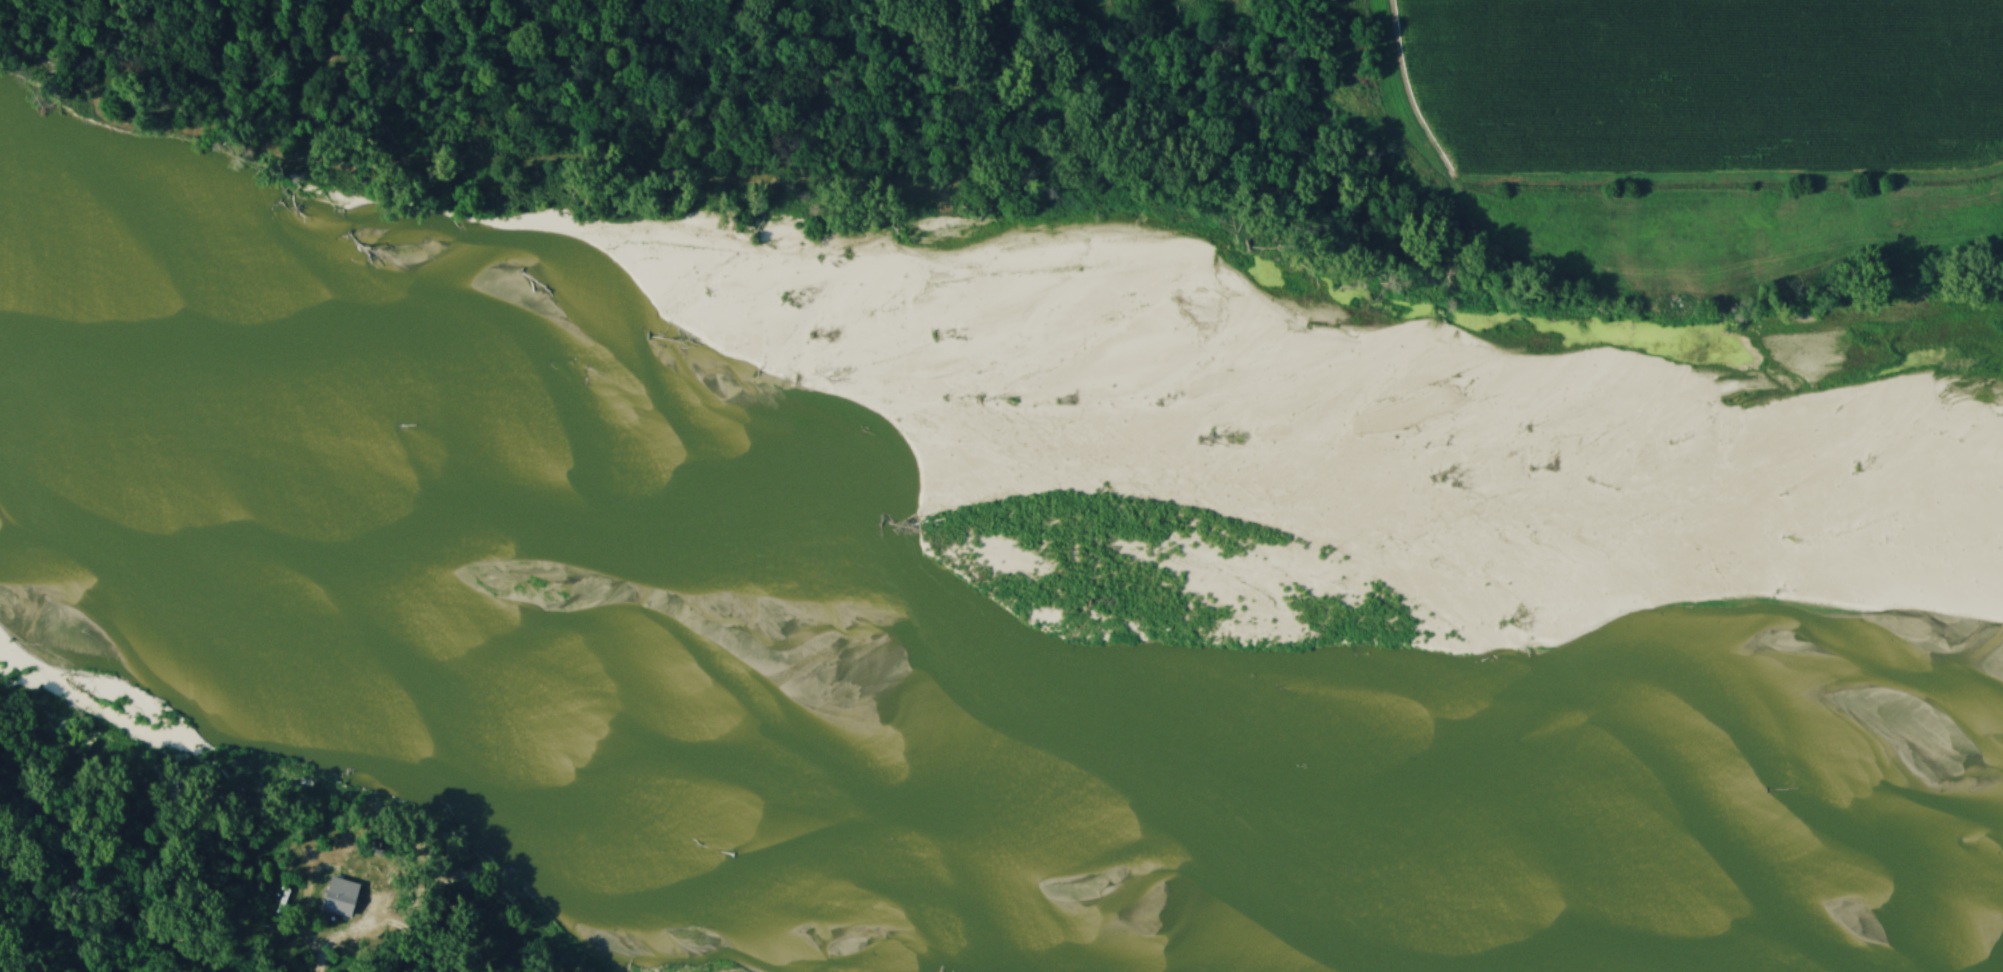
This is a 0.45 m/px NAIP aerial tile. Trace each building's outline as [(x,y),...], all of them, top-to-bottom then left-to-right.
[(320,910),(351,919),(358,895),(326,886),(320,910)]
